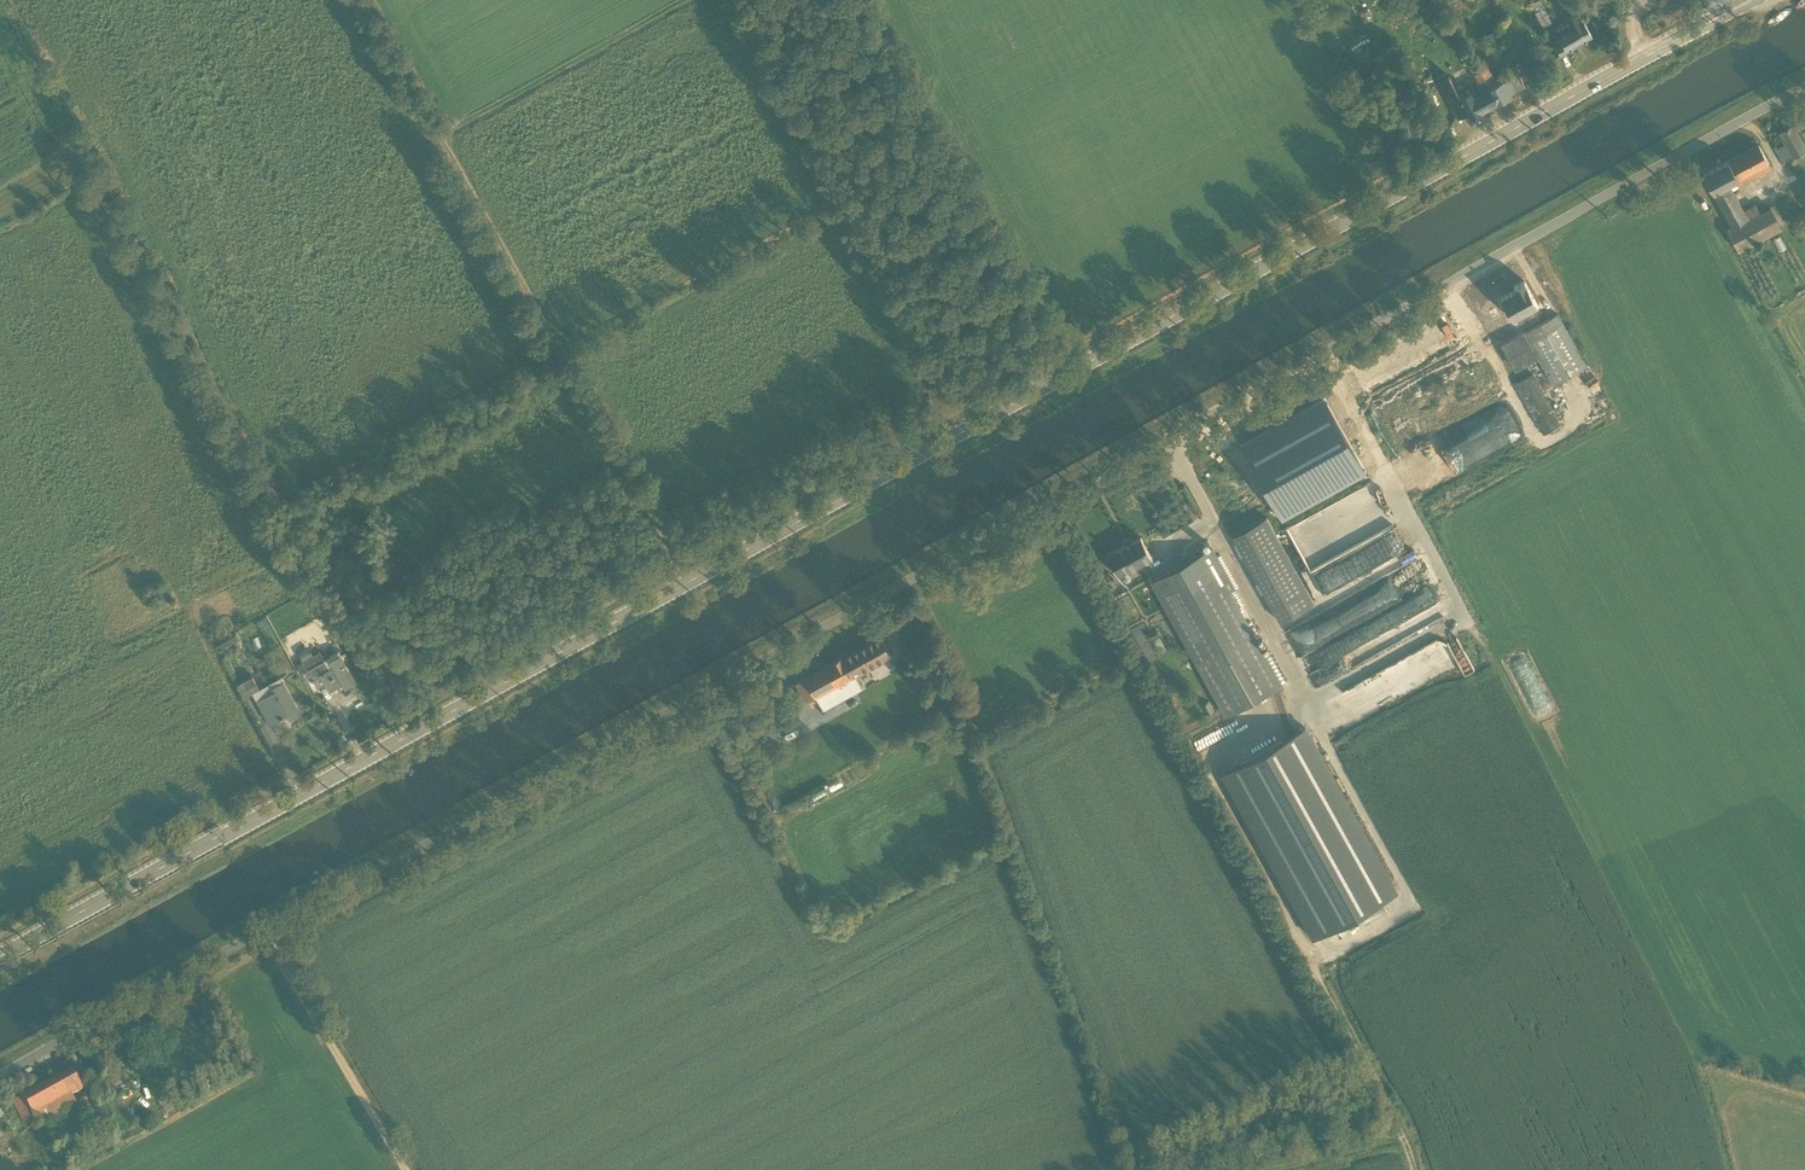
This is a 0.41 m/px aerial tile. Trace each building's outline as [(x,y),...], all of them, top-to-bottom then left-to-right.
[(1530,3),(1543,26),(1552,22),(1541,0),(1536,0),(1530,3)] [(1559,54),(1591,36),(1582,18),(1580,19),(1576,11),(1565,17),(1570,25),(1556,33),(1559,38),(1552,42),(1559,54)] [(1449,17),(1438,23),(1444,34),(1455,28),(1449,17)] [(1495,29),(1484,36),(1493,52),(1505,45),(1495,29)] [(1364,74),(1395,58),(1389,46),(1373,54),(1367,41),(1351,49),(1364,74)] [(1408,58),(1393,65),(1400,79),(1414,72),(1408,58)] [(1483,58),(1475,61),(1497,102),(1510,95),(1524,85),(1517,71),(1497,81),(1483,58)] [(1469,118),(1497,102),(1475,61),(1469,66),(1478,86),(1459,96),(1448,75),(1437,80),(1458,118),(1467,113),(1469,118)] [(1781,160),(1789,156),(1791,159),(1804,151),(1804,146),(1793,125),(1778,133),(1783,142),(1774,147),(1781,160)] [(1771,168),(1757,144),(1702,174),(1731,225),(1725,228),(1738,252),(1782,228),(1770,206),(1759,212),(1755,204),(1744,210),(1733,189),(1771,168)] [(1525,284),(1500,299),(1511,321),(1537,307),(1525,284)] [(1557,313),(1500,345),(1514,371),(1537,359),(1551,386),(1586,367),(1557,313)] [(1533,374),(1515,383),(1543,434),(1561,424),(1533,374)] [(1324,400),(1239,445),(1280,521),(1364,473),(1324,400)] [(1377,477),(1285,523),(1308,569),(1311,568),(1324,594),(1333,589),(1337,597),(1414,559),(1407,545),(1400,549),(1388,527),(1400,521),(1377,477)] [(1313,602),(1264,517),(1231,536),(1280,621),(1313,602)] [(603,539),(602,530),(592,531),(593,540),(603,539)] [(1105,554),(1118,578),(1152,559),(1139,535),(1105,554)] [(1236,589),(1211,546),(1148,582),(1225,716),(1282,683),(1249,627),(1230,593),(1236,589)] [(450,576),(439,582),(443,590),(454,583),(450,576)] [(1355,599),(1287,632),(1312,685),(1371,657),(1366,646),(1357,650),(1346,629),(1384,610),(1371,582),(1351,591),(1355,599)] [(152,596),(159,607),(172,600),(166,589),(152,596)] [(278,642),(264,617),(256,622),(270,646),(278,642)] [(217,642),(221,649),(239,639),(235,632),(217,642)] [(892,656),(880,634),(795,681),(806,702),(816,696),(822,708),(861,686),(856,676),(892,656)] [(1332,701),(1342,723),(1399,698),(1398,687),(1403,687),(1411,683),(1410,674),(1415,672),(1416,674),(1423,671),(1421,656),(1427,669),(1426,659),(1441,657),(1442,675),(1460,667),(1462,673),(1471,669),(1461,647),(1463,659),(1458,661),(1448,639),(1441,640),(1442,650),(1437,639),(1431,642),(1434,649),(1407,661),(1407,667),(1405,667),(1332,701)] [(320,650),(296,664),(301,673),(309,668),(315,678),(313,678),(317,686),(326,681),(330,689),(342,682),(344,686),(355,681),(338,651),(324,659),(320,650)] [(260,688),(252,675),(237,684),(245,697),(253,692),(271,722),(287,712),(289,716),(299,710),(279,676),(260,688)] [(1311,939),(1397,891),(1305,726),(1219,773),(1311,939)] [(23,1098),(35,1119),(40,1128),(77,1108),(71,1099),(84,1092),(71,1070),(23,1098)] [(123,1078),(113,1084),(118,1092),(128,1086),(123,1078)] [(99,1118),(89,1101),(81,1106),(91,1123),(99,1118)]
